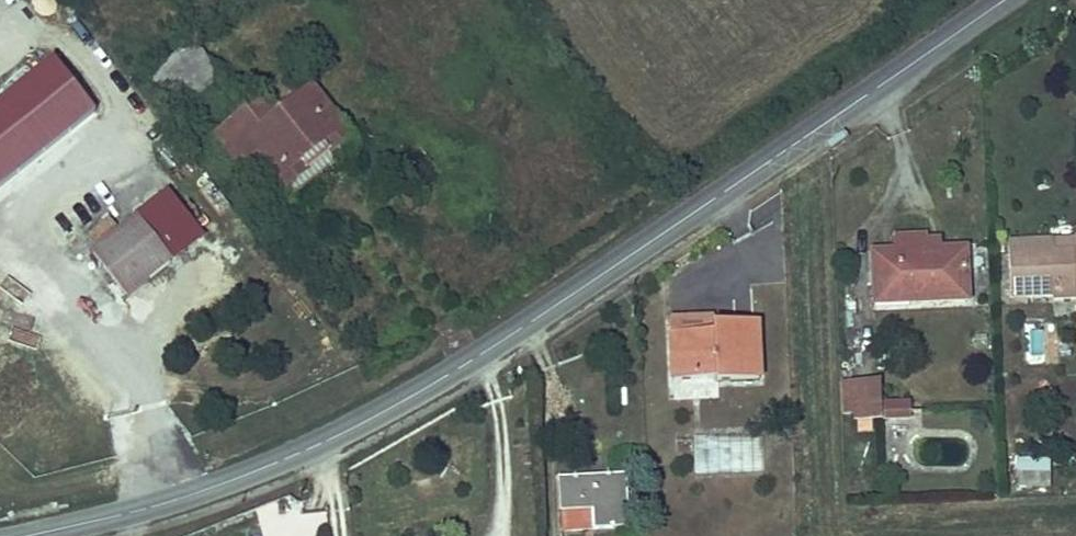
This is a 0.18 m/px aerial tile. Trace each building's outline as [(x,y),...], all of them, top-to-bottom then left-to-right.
[(196,40),(151,75),(178,110),(223,74),(196,40)] [(99,110),(55,55),(0,99),(0,189),(99,110)] [(237,85),(189,125),(216,158),(237,141),(261,169),(323,118),(283,72),(249,100),(237,85)] [(112,194),(81,217),(116,258),(144,236),(112,194)] [(116,258),(81,217),(67,229),(100,272),(116,258)] [(1037,229),(1042,280),(1075,277),(1075,225),(1037,229)] [(991,289),(990,236),(905,238),(906,290),(991,289)] [(703,321),(742,319),(743,311),(742,303),(704,304),(703,321)] [(741,368),(789,368),(787,311),(743,311),(742,319),(703,321),(704,365),(736,366),(741,368)] [(1025,362),(1058,362),(1058,322),(1025,322),(1025,362)] [(887,399),(886,365),(874,365),(875,399),(887,399)] [(912,365),(886,365),(887,399),(887,405),(913,406),(913,387),(912,365)] [(841,417),(859,417),(858,379),(841,380),(841,417)] [(695,437),(695,472),(761,471),(761,437),(695,437)] [(1018,458),(1016,485),(1051,487),(1052,460),(1018,458)] [(591,498),(624,497),(625,514),(658,512),(654,461),(588,462),(591,498)]
